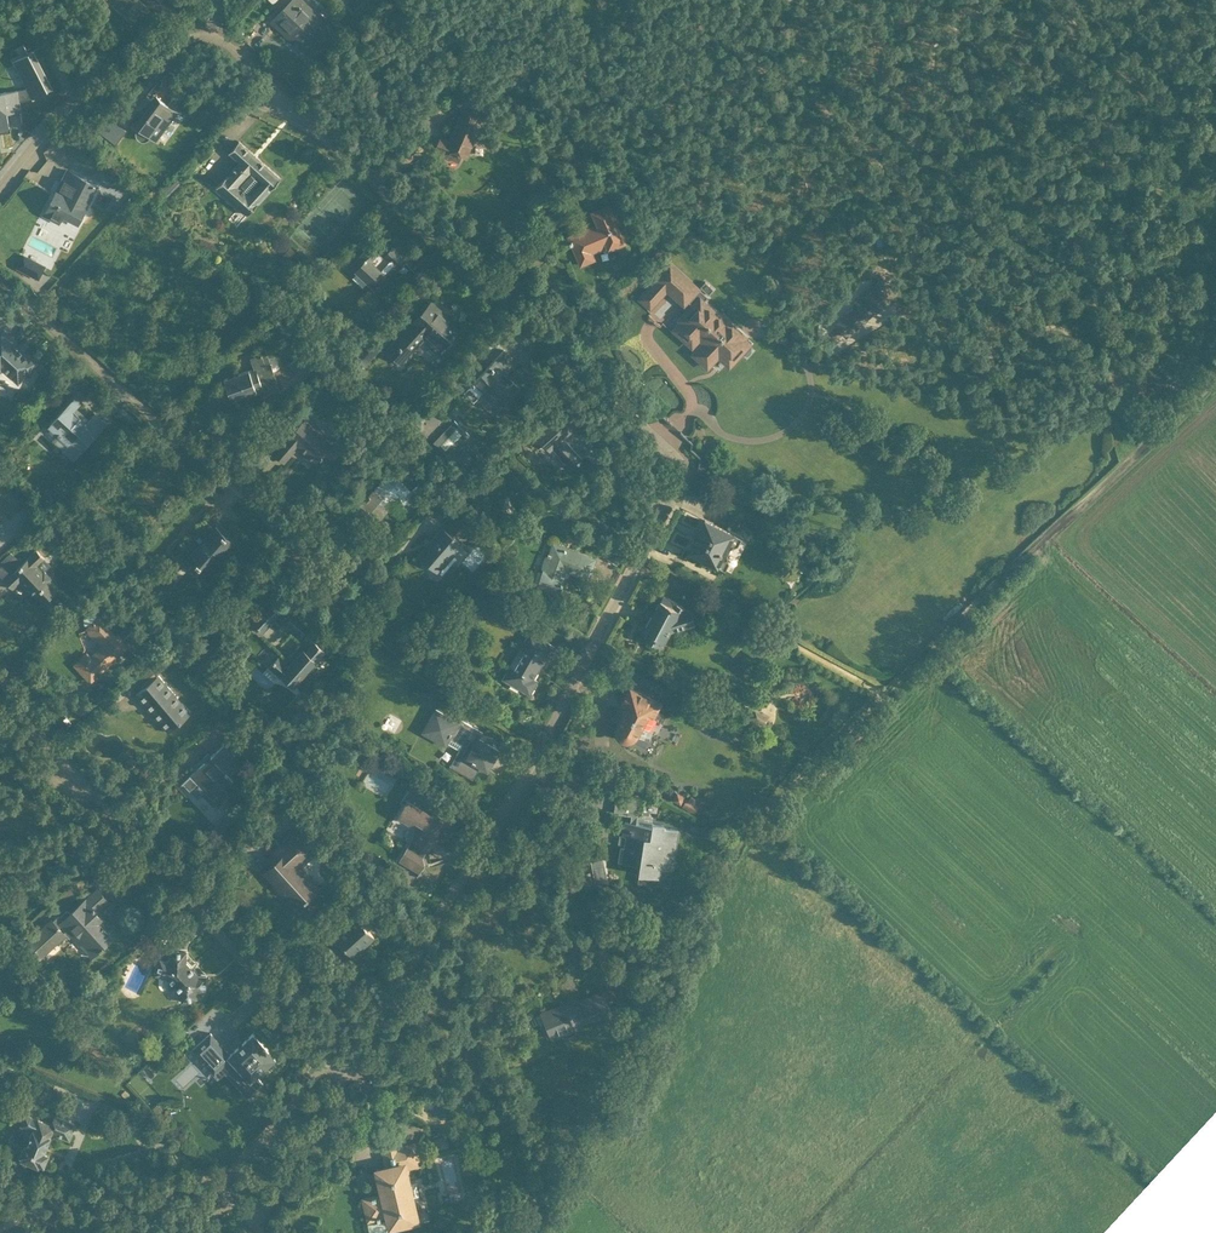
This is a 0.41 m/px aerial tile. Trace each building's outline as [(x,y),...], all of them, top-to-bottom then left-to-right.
[(129,16),(143,0),(112,0),(129,16)] [(339,29),(312,0),(289,0),(272,16),(294,40),(298,36),(314,53),(339,29)] [(19,90),(19,88),(0,91),(0,128),(10,126),(13,143),(27,141),(20,99),(33,94),(35,97),(54,87),(31,47),(13,57),(30,85),(19,90)] [(448,147),(472,157),(487,126),(477,83),(458,93),(464,115),(448,147)] [(186,115),(162,97),(139,129),(162,147),(186,115)] [(246,212),(281,175),(241,138),(230,149),(238,157),(214,183),(246,212)] [(79,224),(99,186),(68,170),(48,208),(53,211),(50,217),(62,223),(66,217),(79,224)] [(609,252),(625,246),(609,204),(590,212),(596,225),(569,236),(578,259),(607,248),(609,252)] [(382,291),(409,261),(394,247),(386,256),(371,243),(352,264),(382,291)] [(9,269),(25,280),(32,269),(16,259),(9,269)] [(732,370),(757,344),(705,296),(670,260),(637,298),(651,311),(668,293),(689,313),(672,331),(694,351),(693,354),(710,371),(723,360),(732,370)] [(836,325),(847,337),(891,300),(876,282),(853,302),(857,307),(836,325)] [(428,335),(450,356),(469,336),(433,301),(387,349),(401,363),(428,335)] [(5,326),(0,332),(0,370),(3,366),(21,381),(41,358),(5,326)] [(517,359),(505,349),(475,381),(504,407),(521,389),(504,373),(517,359)] [(231,401),(263,390),(264,394),(280,388),(267,351),(250,357),(253,367),(223,377),(231,401)] [(75,458),(109,421),(97,410),(89,418),(78,408),(85,399),(78,392),(44,429),(75,458)] [(575,475),(592,459),(570,437),(591,417),(576,401),(538,438),(575,475)] [(333,464),(348,448),(312,413),(274,452),(286,463),(294,455),(310,470),(324,456),(333,464)] [(397,523),(422,499),(394,470),(369,495),(397,523)] [(210,574),(241,539),(215,516),(184,550),(210,574)] [(742,537),(705,517),(685,554),(722,574),(742,537)] [(442,573),(466,545),(445,527),(421,556),(442,573)] [(757,532),(758,553),(770,553),(769,531),(757,532)] [(569,573),(591,582),(600,560),(554,541),(541,571),(565,581),(569,573)] [(65,592),(41,566),(48,559),(38,549),(25,561),(13,549),(0,561),(0,575),(15,591),(25,582),(48,607),(65,592)] [(641,637),(665,649),(674,631),(695,624),(688,606),(664,593),(641,637)] [(283,609),(274,601),(266,611),(262,608),(250,621),(262,632),(283,609)] [(91,684),(132,646),(102,614),(87,628),(103,646),(93,656),(89,652),(74,665),(91,684)] [(285,679),(294,687),(318,661),(317,659),(325,650),(320,646),(324,642),(319,638),(319,636),(293,614),(285,622),(311,645),(306,650),(303,648),(288,664),(278,656),(269,667),(284,680),(285,679)] [(531,697),(540,681),(537,679),(548,661),(551,663),(560,649),(532,633),(503,680),(531,697)] [(172,735),(195,716),(161,676),(139,696),(172,735)] [(663,701),(630,686),(614,724),(618,726),(616,738),(623,746),(634,745),(641,736),(647,739),(663,701)] [(769,716),(752,708),(748,717),(764,725),(769,716)] [(473,786),(481,772),(491,778),(505,755),(480,740),(483,734),(461,721),(458,725),(436,712),(422,736),(446,750),(448,746),(461,754),(450,772),(473,786)] [(232,775),(245,763),(229,744),(195,774),(218,800),(238,781),(232,775)] [(353,783),(376,797),(391,772),(368,758),(353,783)] [(638,884),(661,887),(663,869),(671,870),(677,831),(667,829),(668,825),(651,823),(652,818),(642,816),(644,798),(619,795),(616,814),(632,817),(632,820),(625,819),(618,861),(641,864),(638,884)] [(688,813),(692,801),(679,796),(675,808),(688,813)] [(409,804),(400,820),(419,831),(401,862),(422,875),(449,827),(409,804)] [(265,875),(302,911),(326,886),(306,866),(322,850),(295,824),(266,854),(276,864),(265,875)] [(59,919),(97,959),(124,933),(103,911),(114,901),(97,884),(59,919)] [(353,959),(379,939),(363,919),(337,939),(353,959)] [(206,990),(206,976),(198,976),(185,961),(186,951),(171,951),(170,962),(160,958),(154,975),(167,979),(179,992),(181,1002),(198,999),(196,990),(206,990)] [(136,980),(128,975),(118,991),(127,996),(136,980)] [(556,1041),(581,1031),(579,1029),(610,1017),(601,995),(569,1008),(567,1004),(544,1013),(556,1041)] [(104,1015),(112,1022),(121,1010),(113,1004),(104,1015)] [(251,1080),(276,1057),(253,1032),(227,1055),(251,1080)] [(0,1036),(0,1045),(12,1054),(16,1048),(0,1036)] [(143,1063),(147,1073),(155,1070),(151,1060),(143,1063)] [(191,1118),(219,1133),(230,1113),(240,1118),(254,1093),(246,1089),(244,1092),(208,1072),(199,1088),(215,1097),(213,1100),(204,1095),(191,1118)] [(72,1139),(80,1119),(58,1111),(54,1121),(27,1110),(19,1131),(30,1136),(20,1160),(47,1171),(54,1153),(47,1151),(55,1132),(72,1139)] [(432,1140),(434,1151),(450,1148),(448,1137),(432,1140)] [(422,1228),(410,1170),(423,1167),(417,1141),(381,1149),(385,1169),(374,1171),(379,1194),(361,1198),(369,1232),(398,1232),(422,1228)] [(443,1160),(432,1163),(436,1180),(447,1177),(443,1160)]
